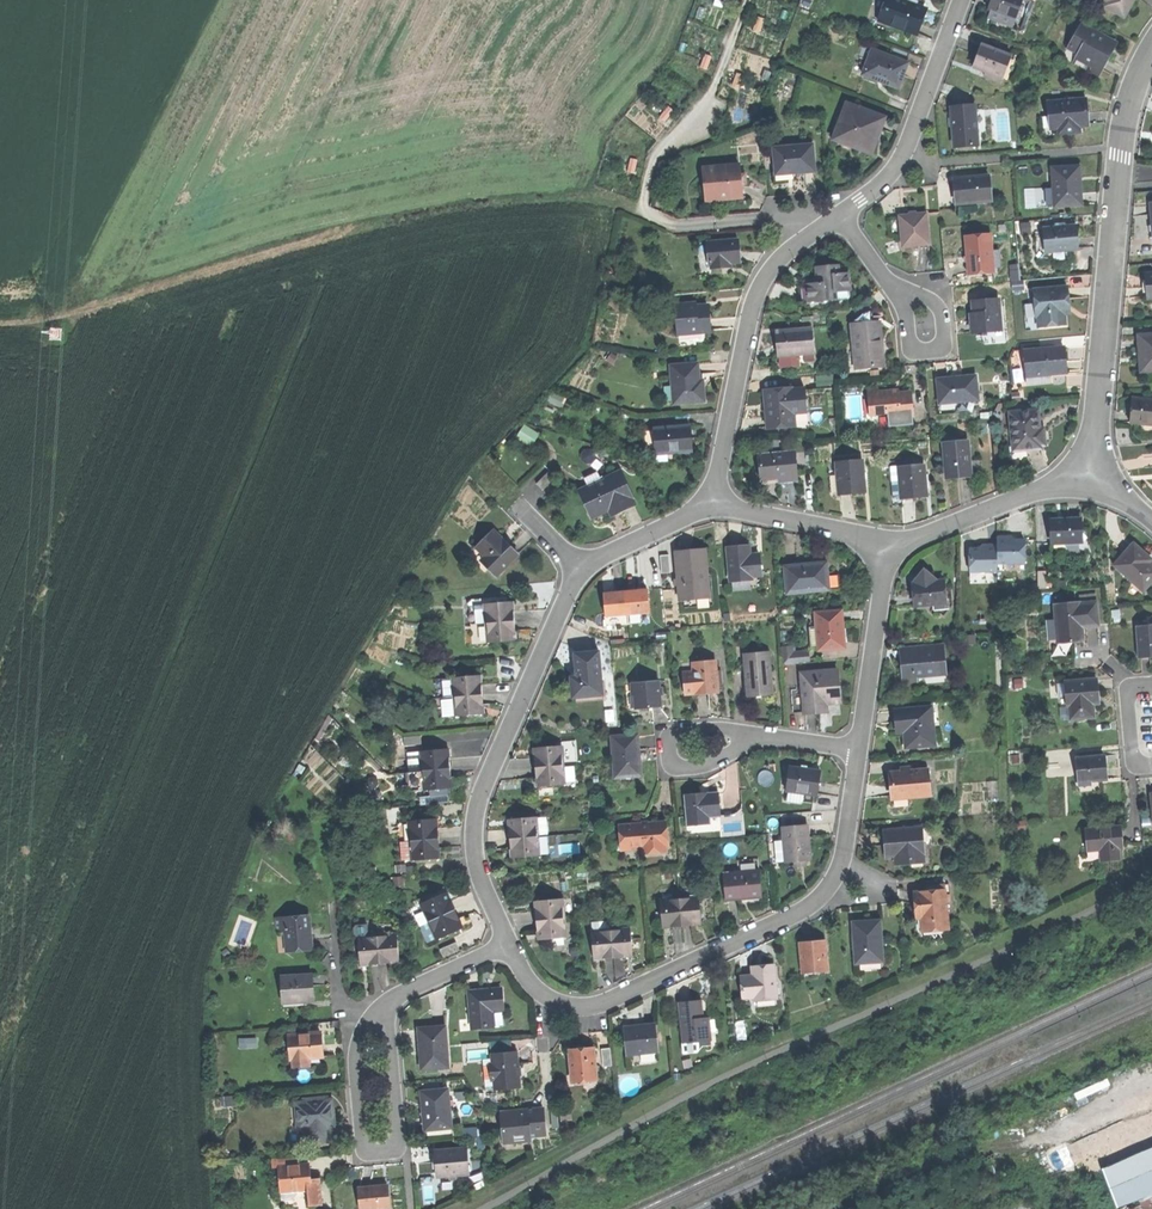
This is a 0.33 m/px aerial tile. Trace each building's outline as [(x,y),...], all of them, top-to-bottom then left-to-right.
[(734,0),(727,0),(724,9),(730,11),(734,0)] [(915,33),(920,20),(925,6),(907,0),(885,0),(883,6),(887,7),(884,18),(895,21),(893,26),(915,33)] [(1017,19),(1024,0),(993,0),(989,9),(994,11),(1014,18),(1017,19)] [(1112,9),(1116,0),(1115,0),(1108,0),(1105,6),(1112,9)] [(1125,16),(1133,0),(1115,0),(1116,0),(1112,9),(1125,16)] [(878,21),(893,26),(895,21),(884,18),(887,7),(883,6),(878,21)] [(1012,25),(1014,18),(994,11),(991,18),(1012,25)] [(761,33),(765,20),(759,18),(754,31),(761,33)] [(1091,72),(1101,77),(1109,61),(1117,45),(1096,34),(1097,31),(1082,24),(1070,47),(1081,53),(1087,56),(1085,62),(1094,66),(1091,72)] [(978,56),(974,68),(988,72),(993,74),(991,79),(1001,83),(1003,78),(1006,79),(1013,56),(982,44),(978,56)] [(895,47),(892,55),(909,61),(912,53),(895,47)] [(865,75),(900,88),(904,75),(909,61),(892,55),(874,49),(865,75)] [(1078,58),(1085,62),(1087,56),(1081,53),(1078,58)] [(708,70),(712,57),(706,55),(702,68),(708,70)] [(744,77),(738,75),(733,88),(739,90),(744,77)] [(1049,102),(1051,117),(1056,116),(1057,129),(1061,128),(1068,128),(1068,133),(1083,132),(1082,126),(1090,125),(1089,112),(1088,98),(1049,102)] [(881,130),(886,117),(848,103),(843,116),(846,117),(839,137),(861,145),(860,149),(872,154),(878,137),(874,136),(877,129),(881,130)] [(956,147),(981,144),(977,105),(952,108),(954,127),(956,147)] [(666,122),(675,112),(670,108),(661,118),(666,122)] [(806,173),(817,172),(814,145),(774,149),(777,174),(797,172),(797,173),(806,173)] [(635,174),(639,161),(633,159),(629,172),(635,174)] [(717,200),(744,198),(743,182),(741,165),(705,169),(707,190),(716,189),(717,200)] [(1060,206),(1084,204),(1083,191),(1081,191),(1080,183),(1079,166),(1057,167),(1059,187),(1060,206)] [(798,180),(797,173),(797,172),(777,174),(778,182),(798,180)] [(990,177),(955,179),(956,192),(957,203),(978,202),(992,201),(990,177)] [(708,201),(717,200),(716,189),(707,190),(708,201)] [(904,246),(931,243),(928,213),(901,216),(902,230),(904,246)] [(1044,229),(1046,252),(1080,249),(1079,238),(1077,225),(1044,229)] [(969,256),(971,274),(997,270),(992,234),(966,237),(969,256)] [(740,240),(709,243),(711,264),(715,264),(715,268),(733,266),(732,262),(742,261),(741,251),(740,240)] [(810,284),(812,302),(839,300),(838,290),(852,289),(851,272),(842,273),(841,264),(819,266),(820,274),(820,283),(810,284)] [(805,302),(812,302),(810,284),(803,284),(805,302)] [(1039,315),(1040,326),(1066,324),(1065,313),(1064,299),(1070,298),(1069,285),(1035,288),(1037,315),(1039,315)] [(974,320),(976,333),(992,331),(1003,330),(1001,306),(1000,299),(976,301),(976,307),(978,320),(974,320)] [(682,335),(713,332),(711,319),(710,306),(698,307),(697,304),(679,306),(682,335)] [(1006,306),(1001,306),(1003,330),(992,331),(992,335),(1009,333),(1006,306)] [(857,368),(885,366),(883,343),(881,322),(854,324),(857,368)] [(801,355),(816,353),(813,329),(778,332),(779,344),(780,357),(784,356),(801,355)] [(1146,373),(1151,372),(1151,335),(1140,336),(1140,347),(1141,353),(1144,353),(1146,373)] [(1065,346),(1027,350),(1029,376),(1051,374),(1067,372),(1066,359),(1065,346)] [(803,366),(801,355),(784,356),(785,368),(803,366)] [(674,366),(677,403),(708,401),(706,387),(702,387),(701,376),(700,364),(674,366)] [(1052,381),(1051,374),(1029,376),(1030,383),(1052,381)] [(943,379),(945,403),(981,400),(979,376),(959,378),(943,379)] [(769,429),(797,426),(794,387),(767,390),(768,404),(770,415),(768,415),(769,429)] [(876,398),(878,413),(890,412),(890,417),(915,415),(913,394),(901,396),(900,391),(890,392),(880,393),(880,390),(870,391),(871,399),(876,398)] [(1151,426),(1151,400),(1144,399),(1143,404),(1133,403),(1132,412),(1131,424),(1151,426)] [(1040,409),(1011,412),(1014,447),(1029,446),(1029,449),(1044,448),(1044,444),(1048,444),(1047,434),(1042,434),(1042,430),(1040,409)] [(524,424),(516,436),(531,447),(539,435),(524,424)] [(656,430),(659,455),(680,453),(680,448),(695,446),(694,437),(693,426),(656,430)] [(945,443),(948,478),(959,477),(972,476),(969,441),(945,443)] [(761,457),(763,480),(774,479),(781,478),(782,483),(799,482),(797,453),(761,457)] [(839,471),(841,493),(853,492),(866,491),(864,460),(838,463),(839,471)] [(903,489),(903,499),(915,498),(929,497),(926,464),(910,465),(901,466),(903,489)] [(894,490),(903,489),(901,466),(892,467),(894,490)] [(833,494),(841,493),(839,471),(831,471),(833,494)] [(539,485),(545,491),(558,478),(552,472),(539,485)] [(583,491),(595,516),(612,508),(615,515),(626,510),(637,505),(622,473),(583,491)] [(1062,519),(1052,520),(1054,544),(1068,543),(1080,543),(1079,530),(1083,530),(1082,518),(1070,519),(1062,519)] [(512,564),(521,555),(512,546),(508,549),(505,546),(507,543),(496,532),(478,549),(488,558),(484,562),(491,569),(499,577),(512,564)] [(995,543),(966,544),(967,572),(995,571),(995,564),(1024,562),(1022,535),(994,536),(995,543)] [(729,545),(732,579),(735,579),(736,590),(764,588),(761,554),(752,555),(748,555),(747,543),(739,544),(729,545)] [(1080,553),(1080,543),(1068,543),(1071,554),(1080,553)] [(1146,592),(1151,585),(1151,564),(1148,561),(1151,558),(1144,551),(1135,543),(1116,566),(1146,592)] [(487,573),(491,569),(484,562),(488,558),(478,549),(471,556),(487,573)] [(682,601),(711,598),(706,550),(691,551),(677,553),(682,601)] [(788,567),(790,593),(820,590),(832,588),(832,585),(830,563),(808,565),(788,567)] [(1039,572),(1040,589),(1049,589),(1047,571),(1039,572)] [(942,603),(949,602),(947,591),(946,581),(935,582),(924,583),(915,585),(916,596),(917,606),(942,603)] [(837,585),(832,585),(832,588),(820,590),(820,596),(838,594),(837,585)] [(667,599),(675,598),(674,588),(665,589),(667,599)] [(954,590),(947,591),(949,602),(942,603),(942,606),(955,605),(954,590)] [(639,592),(628,593),(630,615),(652,613),(650,591),(639,592)] [(609,617),(630,615),(628,593),(607,595),(608,606),(609,617)] [(475,626),(491,624),(489,606),(512,603),(511,597),(473,601),(475,626)] [(1071,639),(1071,642),(1085,641),(1085,633),(1084,627),(1101,625),(1099,603),(1082,604),(1082,602),(1057,604),(1060,640),(1071,639)] [(489,606),(491,624),(519,621),(518,614),(517,603),(512,603),(489,606)] [(820,647),(820,650),(847,648),(845,629),(844,610),(817,613),(818,621),(812,621),(815,647),(820,647)] [(631,624),(630,615),(609,617),(610,626),(631,624)] [(520,632),(519,621),(491,624),(493,645),(521,642),(520,632)] [(493,645),(491,624),(475,626),(477,646),(493,645)] [(1142,658),(1151,657),(1151,624),(1139,626),(1142,658)] [(906,684),(919,682),(918,679),(918,675),(948,672),(945,645),(908,649),(909,658),(906,658),(903,658),(906,684)] [(784,648),(785,664),(808,662),(807,652),(794,653),(794,647),(784,648)] [(576,700),(601,697),(600,684),(604,683),(601,652),(576,655),(578,669),(579,678),(573,678),(576,700)] [(764,695),(776,694),(771,653),(748,656),(752,697),(764,695)] [(697,673),(699,696),(708,695),(713,695),(713,690),(722,689),(719,661),(703,662),(704,672),(697,673)] [(696,663),(697,673),(704,672),(703,662),(696,663)] [(807,708),(807,713),(822,712),(821,703),(830,702),(842,701),(839,671),(804,674),(805,685),(807,708)] [(458,698),(486,695),(485,687),(484,676),(456,679),(458,698)] [(1074,705),(1075,720),(1098,718),(1097,705),(1096,696),(1102,696),(1101,679),(1068,682),(1070,706),(1074,705)] [(637,684),(639,709),(656,707),(665,706),(662,682),(637,684)] [(631,709),(639,709),(637,684),(629,685),(631,709)] [(801,709),(807,708),(805,685),(799,686),(801,709)] [(487,704),(486,695),(458,698),(460,718),(488,715),(487,704)] [(831,711),(830,702),(821,703),(822,712),(825,712),(831,711)] [(1064,721),(1075,720),(1074,705),(1070,706),(1063,706),(1064,721)] [(909,747),(934,745),(933,734),(937,734),(935,707),(899,710),(900,723),(907,723),(908,732),(909,747)] [(901,733),(908,732),(907,723),(900,723),(900,728),(901,733)] [(613,737),(617,777),(643,775),(641,757),(639,735),(613,737)] [(408,746),(426,745),(425,736),(407,738),(408,746)] [(565,741),(565,746),(567,766),(581,764),(579,740),(565,741)] [(538,758),(539,768),(567,766),(565,746),(537,748),(538,758)] [(426,771),(454,769),(453,759),(452,749),(425,752),(426,771)] [(413,752),(414,772),(426,771),(425,752),(413,752)] [(1080,759),(1082,781),(1102,780),(1109,779),(1108,767),(1107,757),(1080,759)] [(540,787),(569,785),(567,766),(539,768),(540,778),(540,787)] [(806,768),(791,766),(788,790),(794,791),(816,793),(820,794),(823,770),(806,768)] [(454,778),(454,769),(426,771),(428,791),(435,790),(451,789),(455,789),(454,778)] [(896,798),(932,795),(929,769),(913,771),(905,771),(893,772),(894,786),(896,798)] [(416,792),(428,791),(426,771),(414,772),(416,792)] [(452,804),(451,789),(435,790),(436,805),(452,804)] [(815,802),(816,793),(794,791),(793,802),(804,803),(804,800),(815,802)] [(687,794),(688,807),(691,807),(692,821),(711,821),(710,816),(722,815),(721,794),(710,794),(710,793),(699,793),(687,794)] [(512,829),(513,839),(542,837),(540,819),(540,817),(512,820),(512,829)] [(550,818),(540,819),(542,837),(552,836),(550,818)] [(414,842),(443,839),(442,829),(441,820),(413,823),(414,842)] [(621,826),(623,849),(645,848),(645,854),(669,852),(668,846),(672,845),(670,822),(658,823),(621,826)] [(787,862),(812,860),(810,844),(809,823),(784,825),(787,862)] [(898,857),(899,865),(914,863),(914,858),(927,857),(924,827),(886,831),(887,842),(888,849),(898,848),(898,857)] [(1106,829),(1088,831),(1090,848),(1103,847),(1104,853),(1105,862),(1122,861),(1121,848),(1126,848),(1124,828),(1118,828),(1106,829)] [(515,858),(543,856),(542,837),(513,839),(514,849),(515,858)] [(444,848),(443,839),(414,842),(416,861),(445,859),(444,848)] [(560,844),(561,854),(582,852),(581,841),(560,844)] [(888,858),(898,857),(898,848),(888,849),(888,858)] [(745,898),(765,896),(762,870),(726,874),(729,900),(745,898)] [(938,885),(938,890),(948,889),(948,893),(952,893),(951,884),(938,885)] [(938,890),(917,892),(918,900),(919,918),(925,917),(926,931),(952,929),(948,893),(948,889),(938,890)] [(425,906),(433,923),(458,912),(454,903),(450,894),(425,906)] [(694,926),(704,925),(702,896),(682,897),(685,926),(694,926)] [(675,927),(685,926),(682,897),(664,899),(666,928),(675,927)] [(538,911),(539,921),(568,918),(566,899),(537,902),(538,911)] [(462,920),(458,912),(433,923),(440,940),(466,929),(462,920)] [(291,954),(314,952),(312,934),(311,917),(278,921),(280,934),(289,933),(291,954)] [(541,940),(569,937),(568,918),(539,921),(540,930),(541,940)] [(869,921),(856,922),(859,963),(886,961),(883,920),(869,921)] [(594,924),(595,932),(614,930),(613,922),(594,924)] [(404,924),(381,926),(382,937),(401,936),(405,936),(404,924)] [(362,927),(362,939),(382,937),(381,926),(362,927)] [(614,930),(617,958),(625,957),(635,956),(632,929),(614,930)] [(606,959),(617,958),(614,930),(595,932),(598,960),(606,959)] [(382,937),(384,965),(393,964),(403,963),(401,936),(382,937)] [(374,966),(384,965),(382,937),(362,939),(364,966),(374,966)] [(815,941),(805,942),(807,975),(820,975),(820,970),(830,970),(828,941),(815,941)] [(445,951),(449,959),(464,951),(461,943),(445,951)] [(745,978),(747,998),(780,994),(777,965),(764,967),(764,976),(756,977),(745,978)] [(755,968),(756,977),(764,976),(764,967),(760,967),(755,968)] [(287,1004),(318,1002),(316,988),(315,975),(285,978),(287,1004)] [(488,991),(472,993),(476,1029),(499,1026),(498,1011),(506,1010),(504,990),(488,991)] [(695,1002),(684,1003),(687,1043),(702,1042),(715,1041),(713,1018),(708,1019),(706,1001),(695,1002)] [(628,1027),(632,1054),(662,1050),(658,1023),(641,1025),(628,1027)] [(425,1071),(452,1069),(449,1027),(422,1029),(423,1050),(425,1071)] [(313,1060),(326,1058),(325,1046),(324,1034),(293,1037),(296,1061),(313,1060)] [(703,1049),(702,1042),(687,1043),(687,1053),(699,1052),(703,1049)] [(572,1051),(576,1082),(600,1079),(597,1048),(585,1050),(572,1051)] [(519,1053),(495,1055),(495,1059),(497,1085),(498,1089),(522,1087),(521,1069),(519,1053)] [(488,1086),(497,1085),(495,1059),(486,1060),(488,1086)] [(314,1067),(313,1060),(296,1061),(296,1069),(314,1067)] [(428,1131),(455,1128),(454,1110),(451,1111),(449,1090),(426,1092),(428,1108),(429,1117),(426,1118),(428,1131)] [(227,1107),(238,1106),(237,1096),(227,1097),(227,1107)] [(332,1126),(337,1126),(336,1116),(335,1102),(330,1102),(330,1100),(309,1102),(309,1104),(300,1105),(303,1129),(311,1128),(313,1143),(334,1141),(332,1126)] [(1068,1144),(1151,1106),(1151,1103),(1067,1141),(1068,1144)] [(1108,1166),(1151,1146),(1151,1106),(1068,1144),(1065,1146),(1076,1170),(1099,1159),(1104,1157),(1106,1162),(1108,1166)] [(528,1115),(505,1117),(508,1143),(535,1140),(535,1135),(549,1134),(546,1107),(537,1108),(528,1108),(528,1115)] [(440,1162),(442,1177),(472,1174),(470,1149),(439,1152),(440,1162)] [(276,1159),(277,1170),(283,1169),(282,1168),(303,1166),(302,1157),(276,1159)] [(303,1166),(282,1168),(283,1169),(283,1180),(281,1180),(282,1193),(311,1191),(313,1207),(326,1206),(324,1180),(315,1181),(314,1173),(314,1165),(303,1166)] [(1151,1194),(1151,1174),(1130,1183),(1137,1201),(1151,1194)] [(395,1208),(393,1186),(378,1188),(363,1189),(365,1208),(391,1208),(395,1208)] [(1025,1195),(994,1208),(1031,1208),(1025,1195)]
